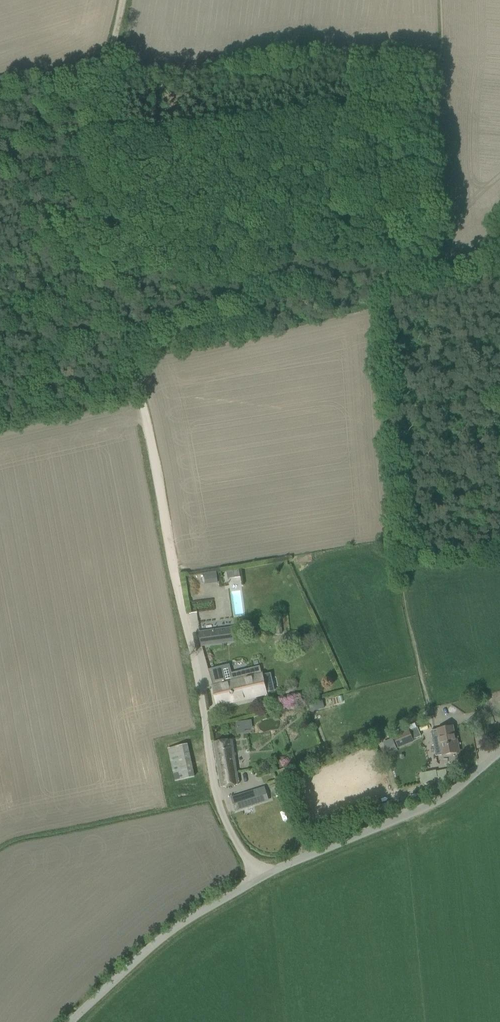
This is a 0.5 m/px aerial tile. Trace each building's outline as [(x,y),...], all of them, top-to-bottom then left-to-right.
[(216,572),(204,573),(205,583),(217,582),(218,582),(216,572)] [(233,616),(244,615),(243,588),(232,589),(233,616)] [(275,619),(277,634),(283,633),(281,619),(275,619)] [(231,628),(209,631),(199,633),(201,645),(233,640),(231,628)] [(229,664),(209,669),(218,705),(258,696),(259,693),(261,693),(263,695),(266,694),(266,692),(273,690),(270,674),(262,676),(260,667),(250,669),(252,676),(233,681),(229,664)] [(493,707),(498,702),(495,699),(490,704),(493,707)] [(251,720),(236,722),(238,733),(245,732),(244,729),(252,728),(251,720)] [(436,756),(459,752),(457,740),(455,740),(453,726),(431,731),(436,756)] [(407,728),(393,734),(398,747),(413,741),(412,740),(421,736),(417,727),(408,731),(407,728)] [(232,739),(213,741),(221,787),(238,784),(232,739)] [(186,743),(167,747),(175,780),(193,776),(186,743)] [(395,743),(383,748),(386,753),(397,748),(395,743)] [(436,778),(438,787),(448,780),(446,769),(436,771),(436,770),(420,773),(422,784),(436,778)] [(264,787),(241,795),(231,798),(234,808),(235,810),(268,800),(264,787)]
